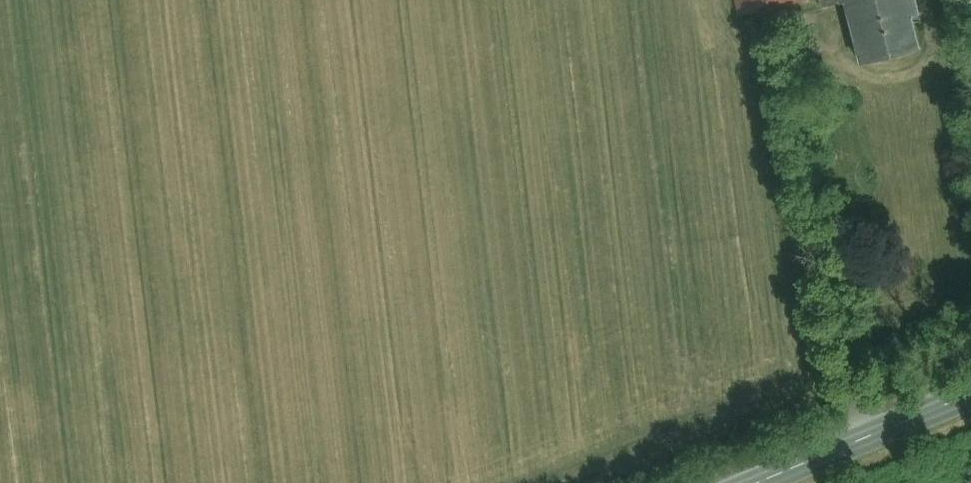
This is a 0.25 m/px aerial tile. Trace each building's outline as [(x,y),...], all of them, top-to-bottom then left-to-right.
[(735,10),(775,0),(733,0),(735,10)] [(866,43),(932,30),(925,0),(855,0),(866,43)]
